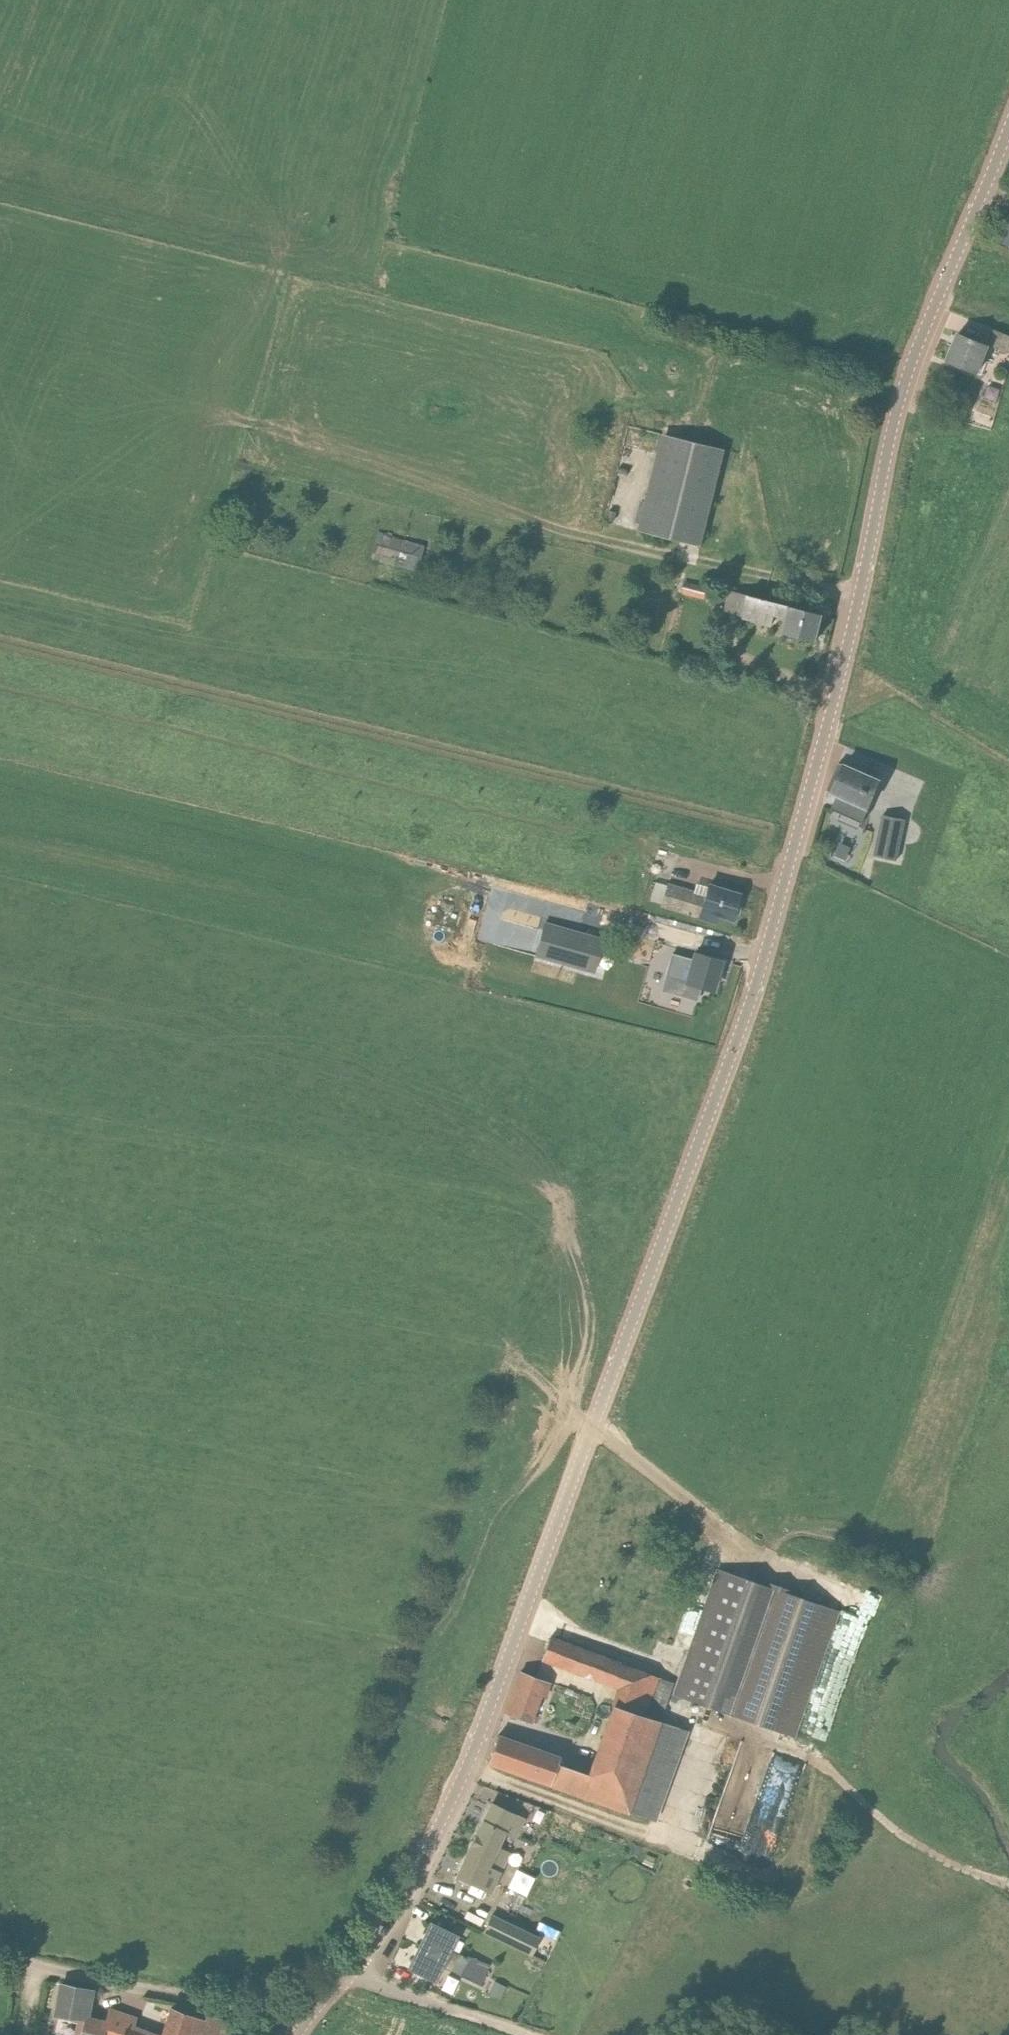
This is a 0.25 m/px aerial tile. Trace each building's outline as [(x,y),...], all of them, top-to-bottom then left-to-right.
[(993,347),(1008,353),(1008,335),(994,329),(987,344),(959,333),(947,361),(977,373),(981,375),(993,347)] [(701,546),(714,496),(725,449),(663,434),(651,480),(639,531),(701,546)] [(608,512),(606,522),(614,524),(616,514),(608,512)] [(370,559),(418,572),(425,545),(378,532),(370,559)] [(705,597),(707,589),(685,583),(683,591),(705,597)] [(789,618),(785,633),(816,641),(823,614),(733,590),(728,612),(773,623),(776,614),(789,618)] [(868,808),(880,780),(839,762),(827,790),(868,808)] [(845,827),(831,861),(854,869),(874,820),(837,806),(831,821),(845,827)] [(896,860),(905,819),(883,815),(874,855),(896,860)] [(739,894),(708,885),(705,896),(694,893),(694,892),(667,884),(661,905),(688,914),(687,914),(690,915),(691,913),(700,915),(699,917),(715,922),(717,914),(732,918),(739,894)] [(508,912),(501,943),(531,950),(539,920),(508,912)] [(536,955),(594,972),(603,940),(545,923),(536,955)] [(639,948),(634,966),(630,981),(662,990),(663,989),(687,997),(689,992),(698,994),(700,986),(712,990),(716,973),(719,974),(722,963),(719,963),(720,960),(695,953),(686,983),(666,977),(676,944),(659,939),(654,952),(639,948)] [(838,1610),(775,1588),(718,1568),(674,1695),(793,1736),(838,1610)] [(683,1728),(659,1720),(672,1684),(550,1638),(542,1658),(621,1686),(589,1774),(558,1762),(559,1757),(498,1736),(488,1762),(651,1819),(683,1728)] [(545,1680),(521,1671),(506,1713),(530,1722),(545,1680)] [(524,1818),(513,1813),(492,1803),(457,1876),(490,1891),(509,1852),(501,1848),(497,1846),(503,1834),(514,1839),(524,1818)] [(520,1867),(513,1883),(529,1890),(536,1874),(520,1867)] [(492,1915),(484,1933),(530,1954),(538,1937),(492,1915)] [(420,1945),(446,1957),(457,1935),(431,1922),(420,1945)] [(434,1981),(446,1957),(420,1945),(408,1968),(434,1981)] [(459,1954),(451,1970),(481,1984),(486,1974),(489,1965),(468,1956),(467,1958),(459,1954)] [(500,1999),(506,1986),(495,1980),(489,1993),(500,1999)] [(72,2018),(81,2019),(82,2012),(85,1989),(61,1984),(55,2015),(72,2018)] [(204,2021),(172,2009),(163,2034),(200,2034),(204,2021)] [(132,2029),(136,2019),(109,2010),(105,2022),(102,2034),(148,2034),(132,2029)] [(82,2012),(81,2019),(85,2020),(81,2034),(102,2034),(105,2022),(87,2017),(87,2013),(82,2012)] [(245,2020),(257,2022),(258,2014),(246,2012),(245,2020)]
